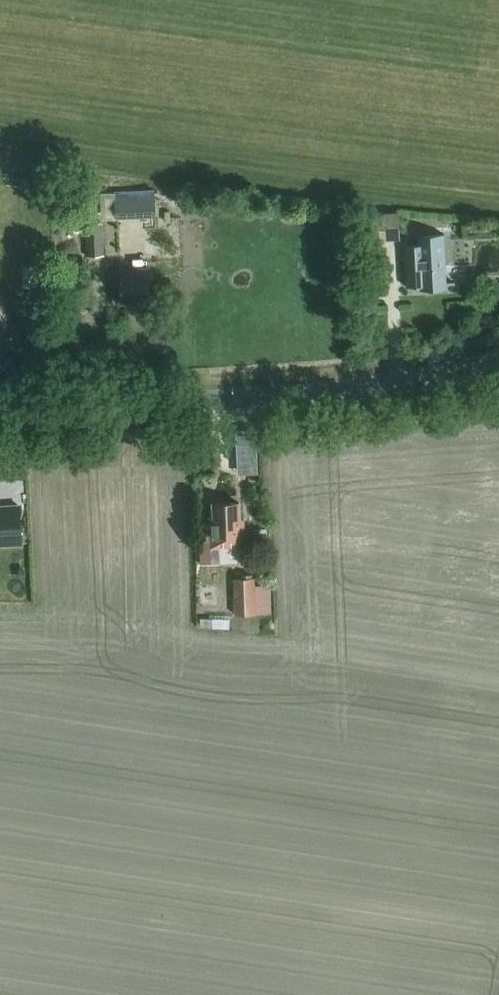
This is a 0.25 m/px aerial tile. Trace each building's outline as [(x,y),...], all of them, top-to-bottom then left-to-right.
[(155,216),(154,190),(115,190),(116,217),(155,216)] [(102,223),(84,224),(86,256),(104,255),(102,223)] [(407,285),(421,284),(421,288),(446,287),(444,235),(423,236),(424,245),(405,246),(407,285)] [(121,301),(150,300),(149,268),(147,269),(147,260),(135,261),(135,269),(120,269),(121,301)] [(220,563),(245,562),(244,528),(241,528),(240,503),(213,504),(213,518),(210,518),(211,547),(219,546),(220,563)] [(0,506),(0,546),(21,545),(18,505),(0,506)] [(254,546),(267,545),(266,529),(253,529),(254,546)] [(255,613),(254,577),(234,578),(235,614),(255,613)]
